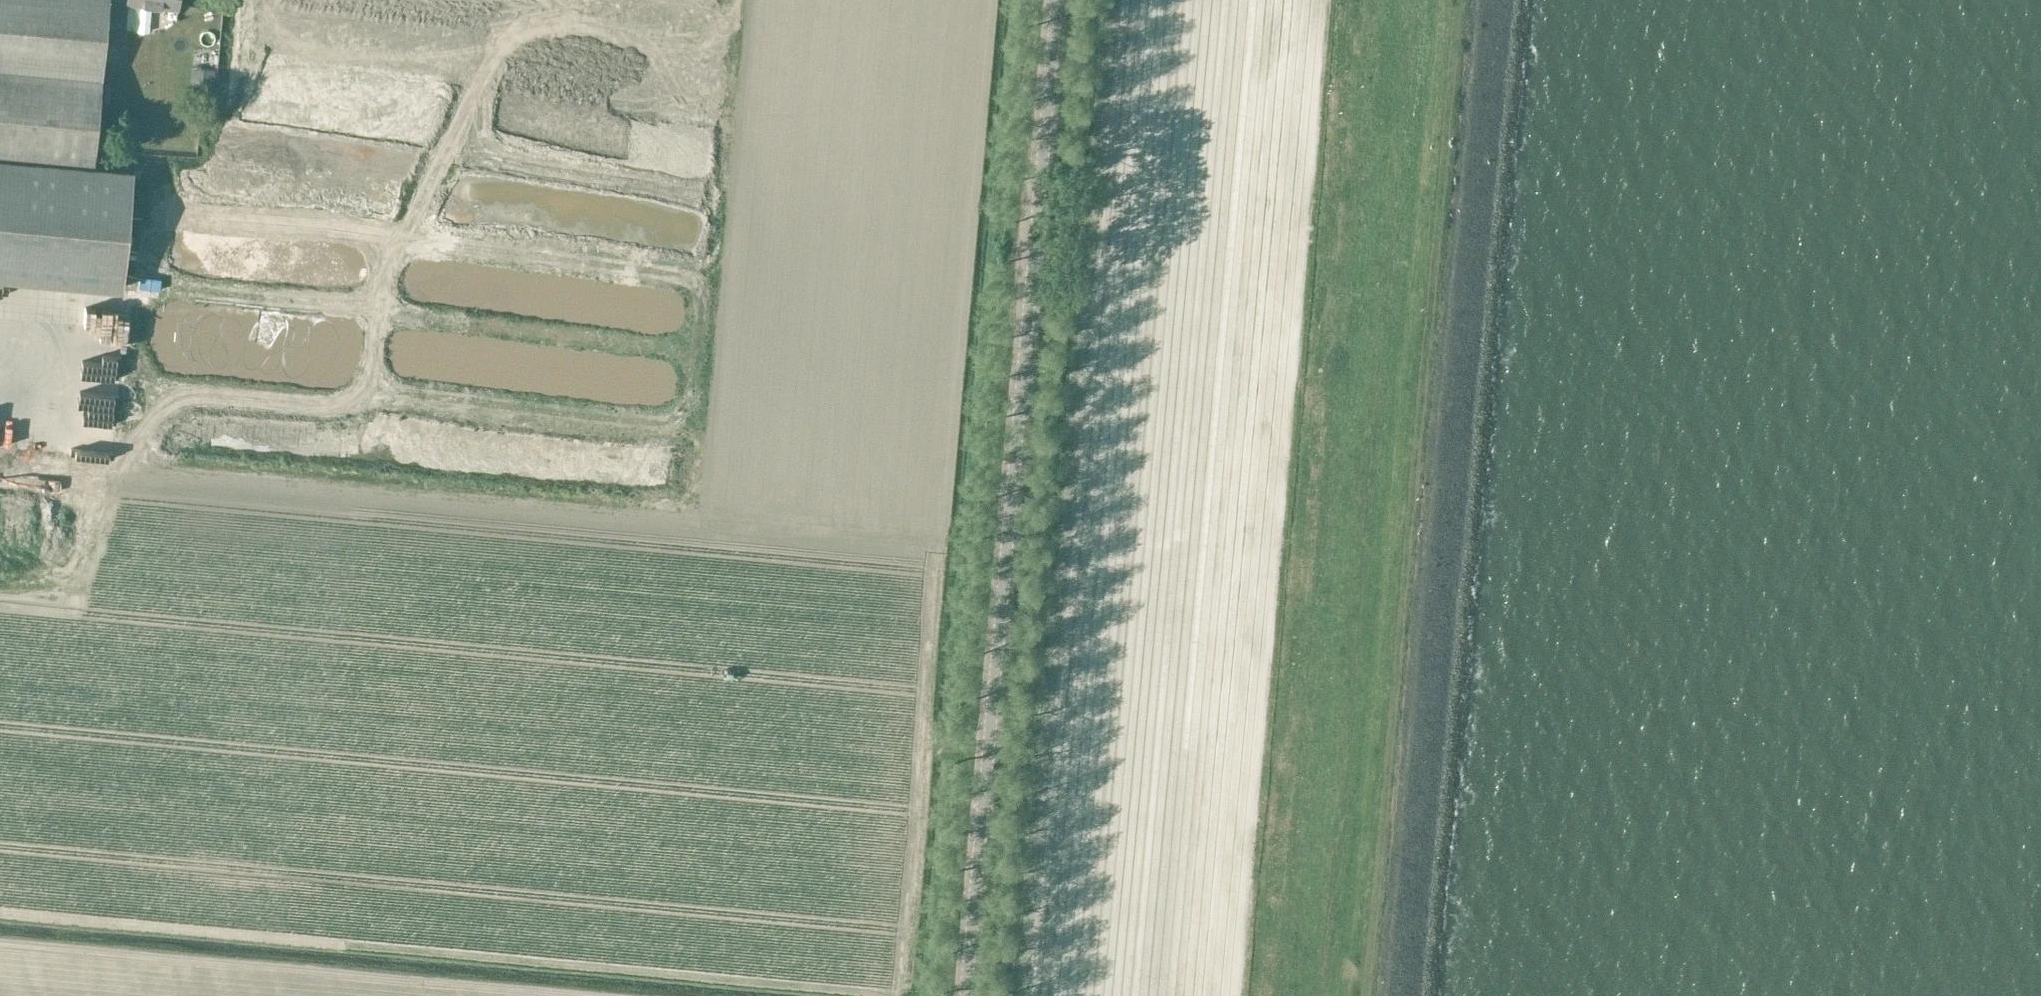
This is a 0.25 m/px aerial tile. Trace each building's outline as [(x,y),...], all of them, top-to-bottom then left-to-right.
[(122,287),(133,166),(93,162),(105,25),(126,27),(128,4),(180,8),(181,0),(0,0),(0,276),(122,287)] [(202,68),(201,85),(212,86),(213,68),(202,68)] [(60,369),(106,372),(105,385),(122,386),(125,326),(78,324),(77,335),(62,334),(60,369)] [(70,411),(69,438),(117,439),(117,412),(70,411)]
